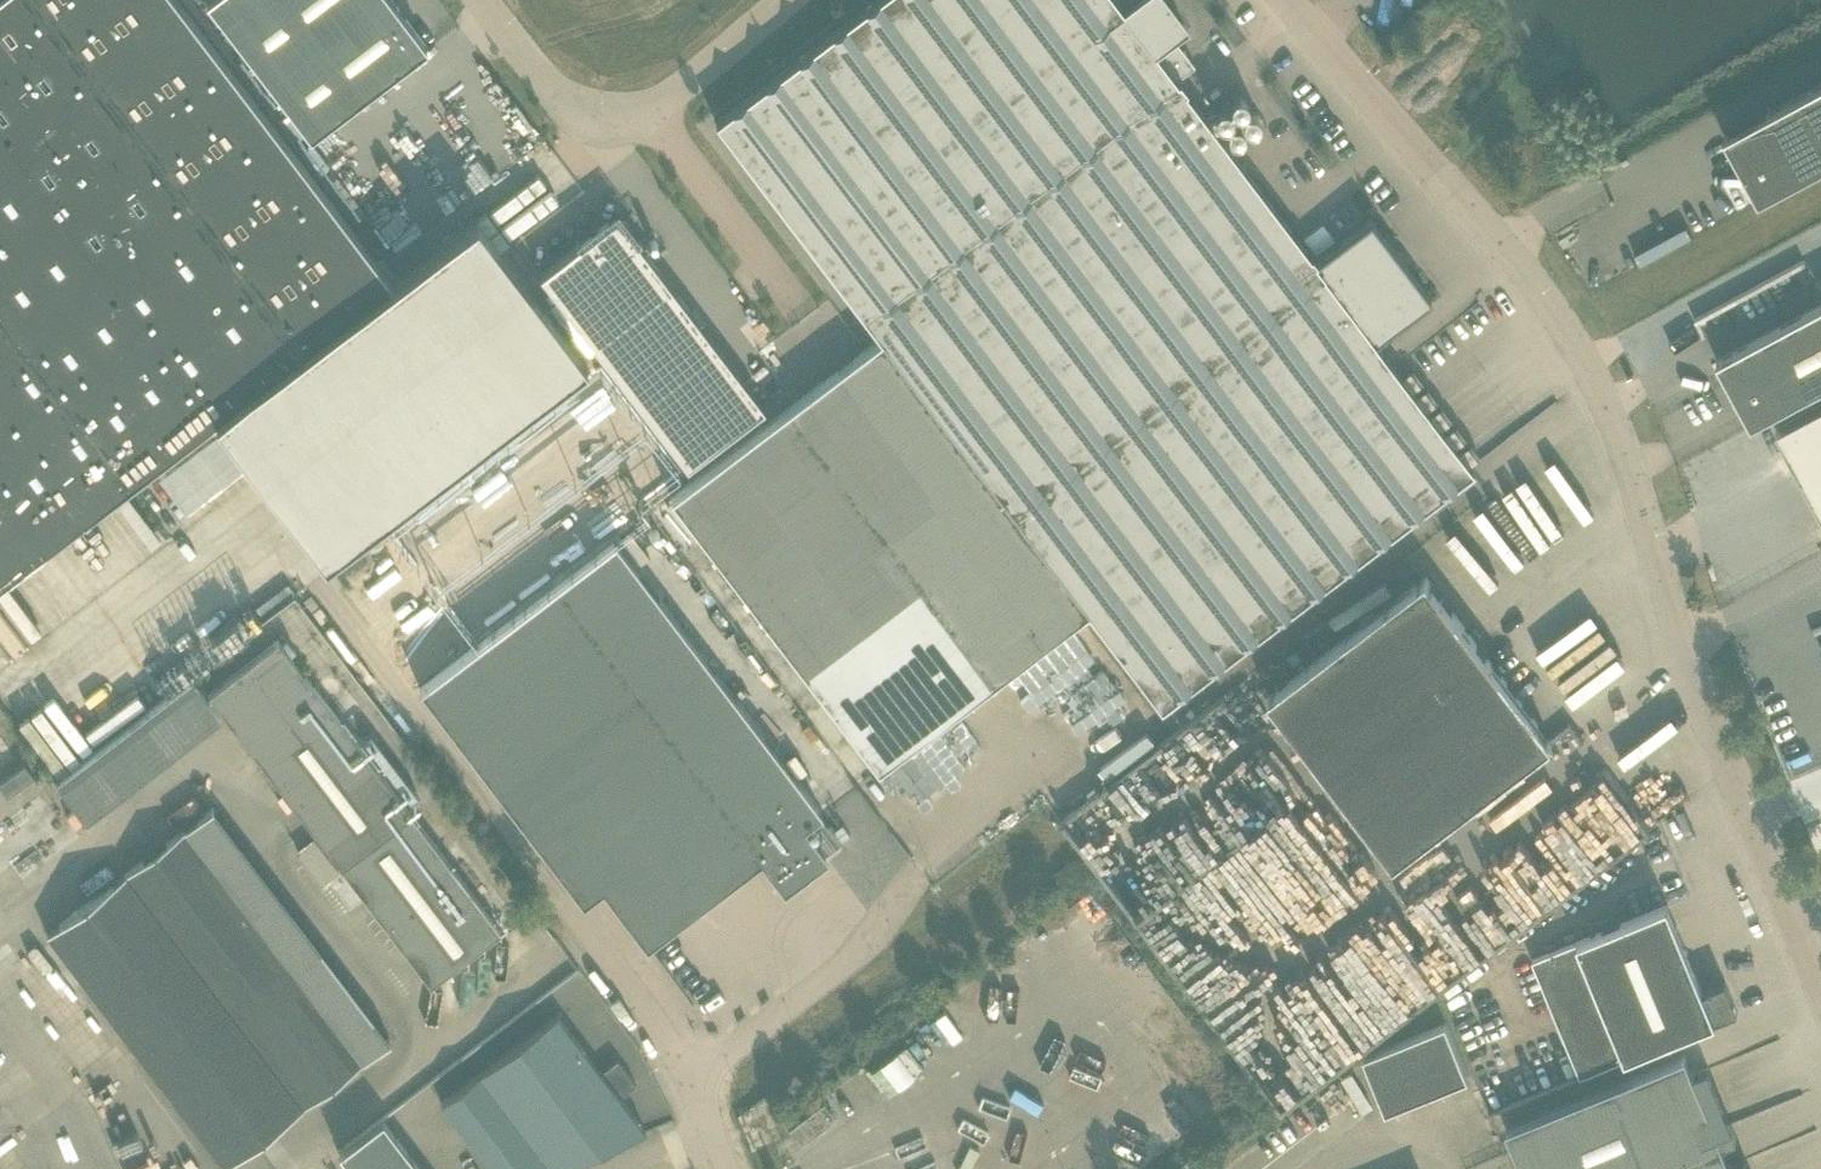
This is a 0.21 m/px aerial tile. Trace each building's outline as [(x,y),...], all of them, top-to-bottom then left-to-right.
[(215,412),(390,278),(179,0),(0,0),(0,575),(215,412)] [(346,0),(207,0),(258,67),(346,0)] [(391,0),(346,0),(258,67),(311,135),(427,46),(391,0)] [(714,121),(879,338),(1086,610),(1159,706),(1472,468),(1471,466),(1470,466),(1374,340),(1430,297),(1370,218),(1315,259),(1310,252),(1309,253),(1162,60),(1173,51),(1164,39),(1184,24),(1166,0),(1135,0),(1124,9),(1117,0),(873,0),(714,121)] [(1758,200),(1820,166),(1820,83),(1724,135),(1758,200)] [(578,242),(539,272),(686,465),(763,406),(707,331),(637,240),(636,240),(616,213),(578,242)] [(390,278),(214,412),(324,557),(585,358),(475,214),(390,278)] [(1820,385),(1820,302),(1716,359),(1751,423),(1820,385)] [(1086,610),(879,338),(670,497),(876,769),(1086,610)] [(565,392),(353,554),(442,671),(419,688),(582,901),(601,887),(645,945),(760,857),(783,887),(825,855),(802,825),(821,811),(614,539),(605,528),(646,498),(565,392)] [(1776,427),(1820,510),(1820,402),(1776,427)] [(1394,861),(1530,755),(1550,741),(1494,668),(1426,575),(1405,590),(1268,695),(1394,861)] [(278,638),(259,652),(208,692),(430,982),(500,929),(278,638)] [(213,807),(47,933),(223,1164),(389,1038),(213,807)] [(312,835),(296,848),(322,882),(339,869),(312,835)] [(1667,902),(1644,911),(1533,958),(1581,1075),(1693,1028),(1735,1010),(1722,980),(1702,988),(1667,902)] [(491,1168),(547,1168),(645,1129),(619,1095),(635,1082),(617,1057),(600,1070),(556,1013),(440,1102),(491,1168)] [(1386,1110),(1467,1077),(1444,1021),(1363,1055),(1386,1110)] [(872,1069),(889,1092),(923,1066),(906,1043),(872,1069)] [(1524,1168),(1747,1168),(1742,1158),(1731,1163),(1722,1142),(1736,1137),(1731,1124),(1729,1125),(1705,1068),(1694,1073),(1686,1053),(1506,1126),(1524,1168)] [(120,1108),(138,1094),(111,1060),(93,1075),(120,1108)] [(834,1116),(823,1101),(788,1127),(800,1143),(834,1116)] [(381,1117),(338,1150),(353,1168),(421,1168),(381,1117)]
